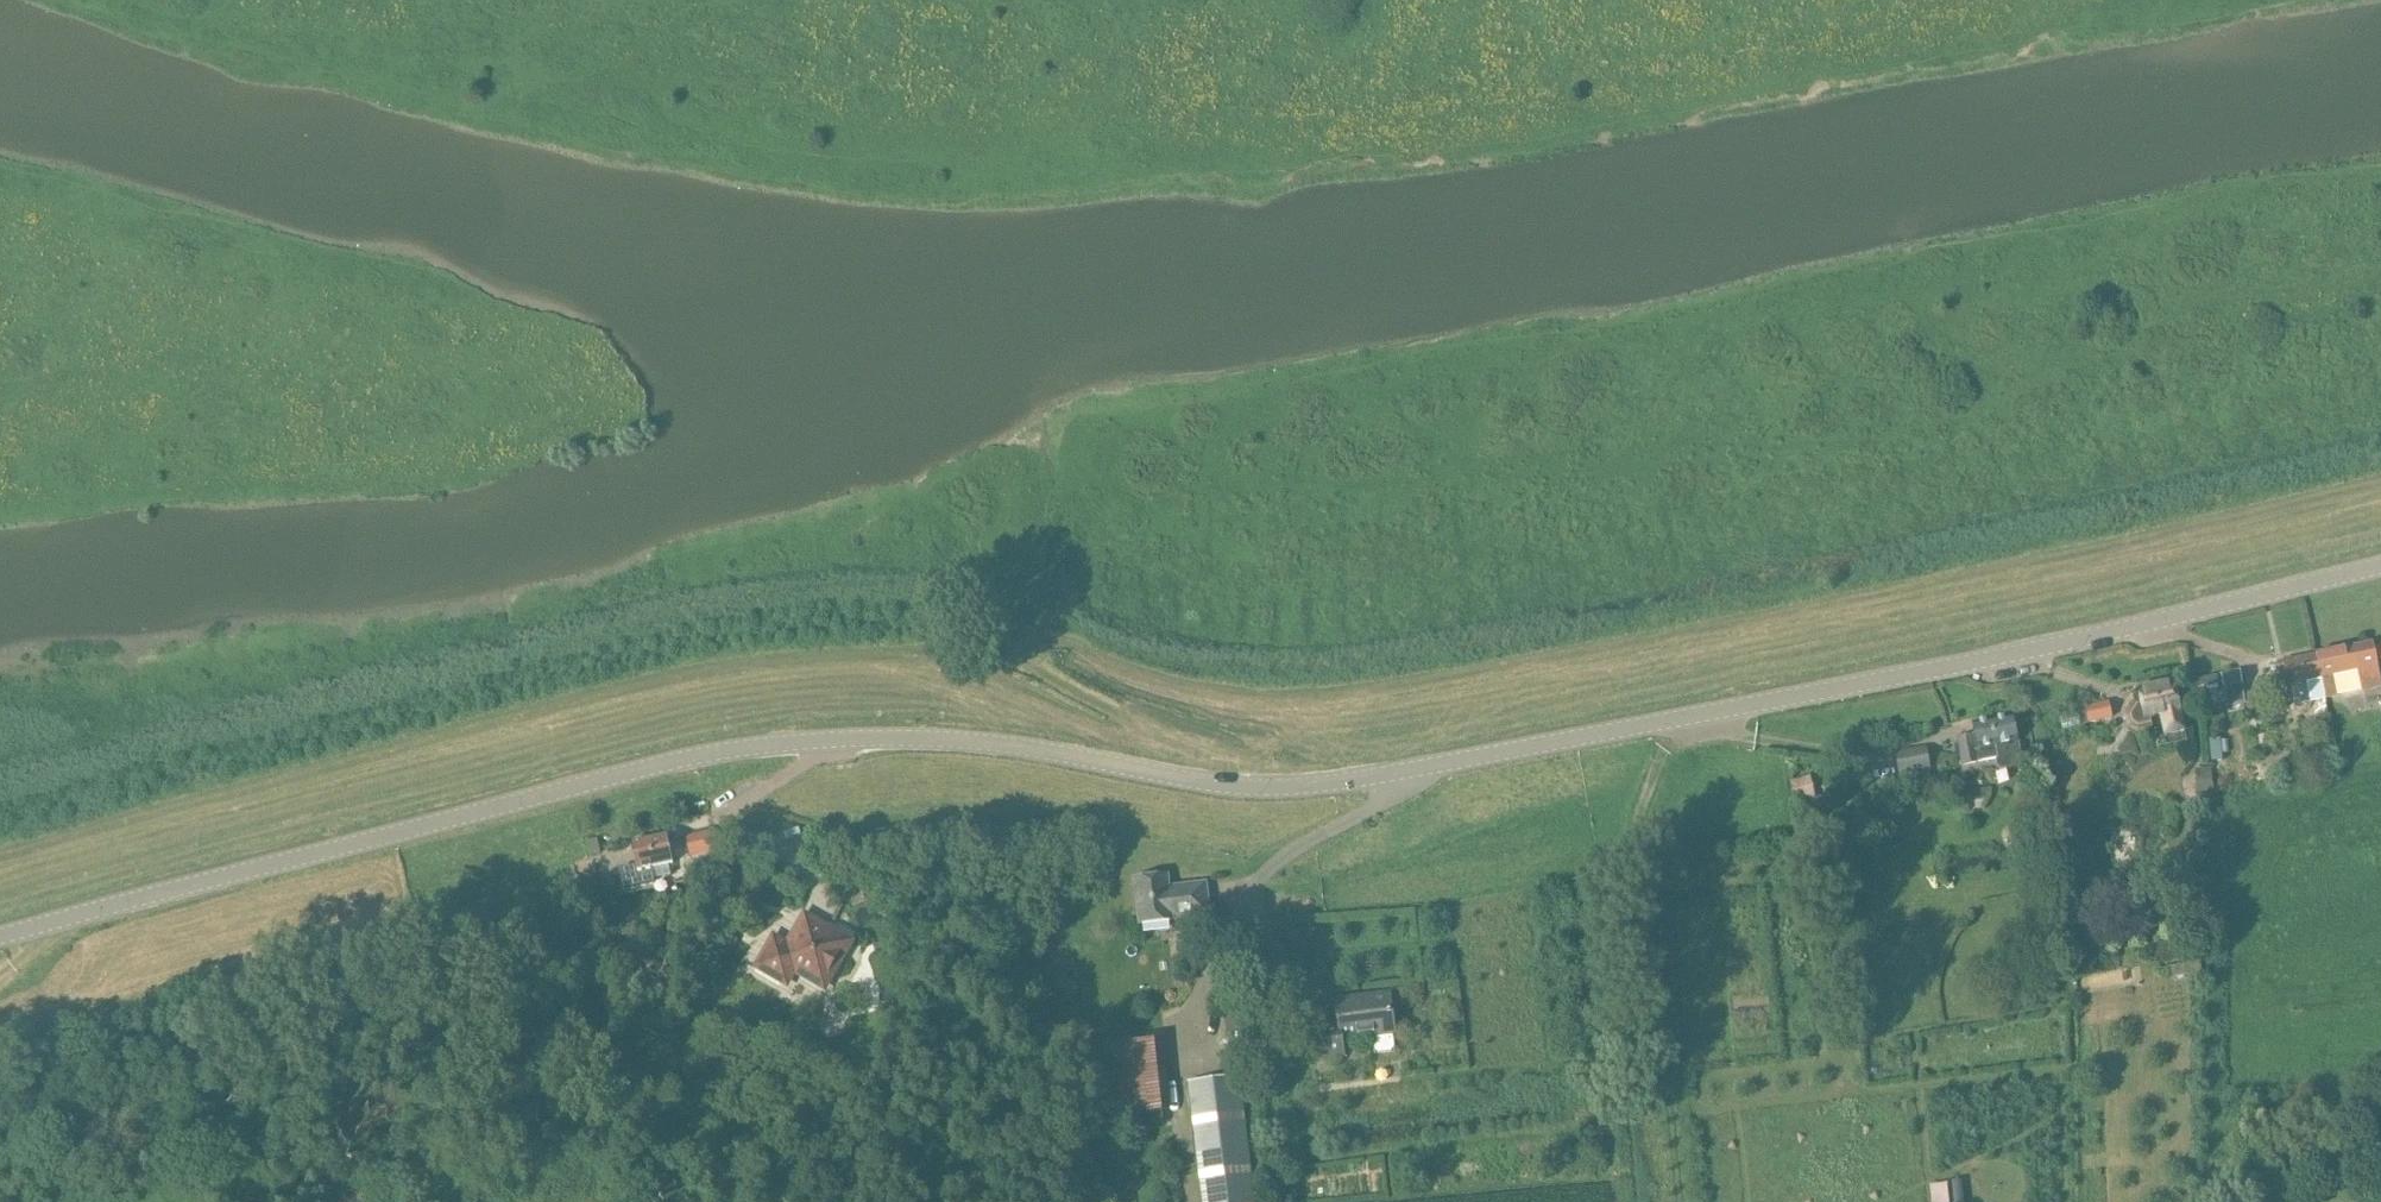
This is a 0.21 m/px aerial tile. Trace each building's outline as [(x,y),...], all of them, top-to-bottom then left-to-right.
[(2380,678),(2373,642),(2317,654),(2326,698),(2380,686),(2380,679),(2380,678)] [(2326,698),(2317,654),(2277,663),(2279,670),(2285,669),(2288,685),(2290,685),(2291,692),(2292,691),(2295,704),(2326,698)] [(2217,675),(2194,680),(2196,691),(2219,686),(2217,675)] [(2225,706),(2241,704),(2245,703),(2240,677),(2223,680),(2225,691),(2223,691),(2225,706)] [(2145,719),(2158,716),(2163,739),(2186,734),(2174,681),(2138,689),(2145,719)] [(2085,707),(2089,722),(2112,717),(2109,702),(2085,707)] [(1958,740),(1963,764),(1998,758),(1995,746),(2017,742),(2012,716),(1974,723),(1976,735),(1971,736),(1972,737),(1958,740)] [(2227,740),(2209,743),(2212,763),(2223,761),(2222,754),(2229,753),(2227,740)] [(1896,755),(1899,771),(1930,766),(1927,750),(1896,755)] [(2291,759),(2283,760),(2285,771),(2293,770),(2291,759)] [(2223,767),(2214,768),(2215,781),(2224,780),(2223,767)] [(2213,796),(2211,770),(2197,771),(2199,798),(2213,796)] [(1791,791),(1795,806),(1816,801),(1813,786),(1791,791)] [(686,838),(690,857),(714,852),(710,833),(686,838)] [(633,843),(638,867),(620,871),(624,892),(653,886),(652,881),(670,877),(668,865),(673,864),(667,836),(633,843)] [(1173,919),(1210,915),(1206,884),(1169,888),(1168,876),(1135,880),(1140,925),(1173,921),(1173,919)] [(774,938),(763,959),(758,968),(787,984),(795,970),(818,984),(828,982),(851,943),(826,928),(823,933),(814,928),(812,931),(807,932),(804,930),(798,940),(794,937),(788,946),(774,938)] [(737,940),(726,934),(718,949),(729,955),(737,940)] [(700,977),(702,999),(716,997),(714,976),(700,977)] [(1395,1035),(1393,1018),(1390,994),(1336,1001),(1339,1024),(1320,1026),(1324,1059),(1344,1056),(1342,1041),(1373,1037),(1375,1055),(1395,1052),(1393,1035),(1395,1035)] [(1162,1040),(1105,1045),(1112,1117),(1169,1112),(1162,1040)] [(1192,1079),(1201,1201),(1252,1201),(1242,1075),(1192,1079)] [(1275,1075),(1262,1076),(1263,1089),(1276,1088),(1275,1075)]
